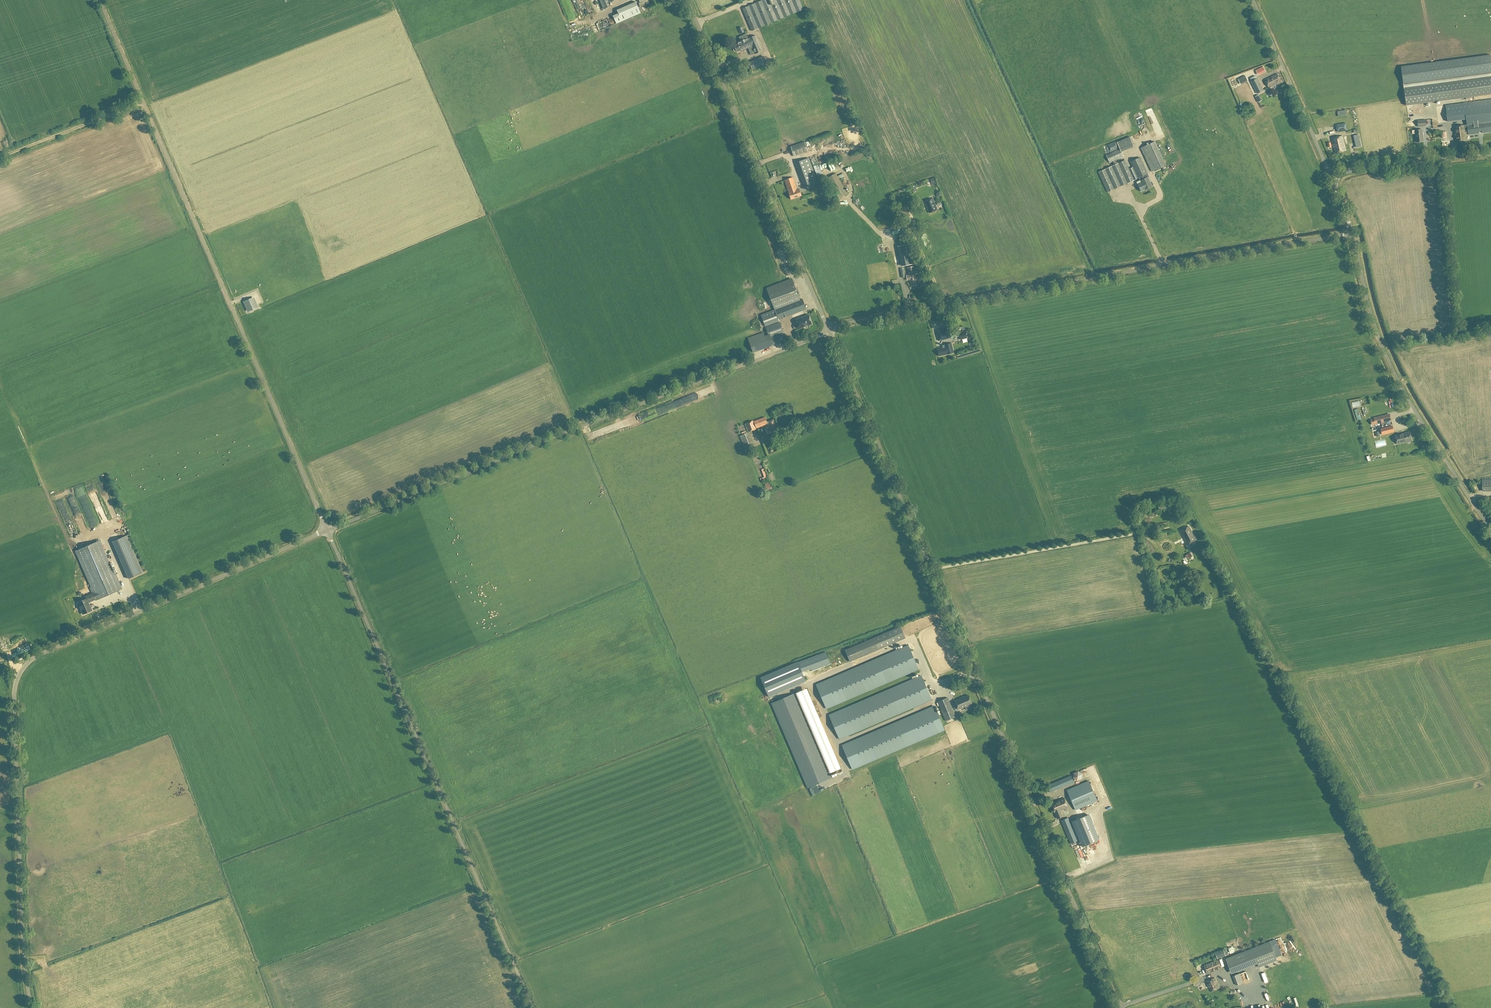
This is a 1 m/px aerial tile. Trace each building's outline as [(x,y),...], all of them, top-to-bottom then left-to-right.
[(581,14),(586,12),(581,0),(575,0),(581,14)] [(606,0),(599,0),(603,9),(609,7),(606,0)] [(799,0),(763,0),(742,8),(751,31),(803,9),(799,0)] [(636,2),(617,10),(618,13),(613,16),(616,23),(640,13),(636,2)] [(756,54),(762,51),(756,36),(749,38),(737,43),(738,43),(734,45),(734,46),(734,47),(733,48),(734,50),(735,51),(736,51),(737,52),(741,50),(741,51),(752,46),(756,54)] [(1401,67),(1404,83),(1490,72),(1490,58),(1490,55),(1401,67)] [(749,63),(752,70),(768,63),(765,56),(749,63)] [(1258,75),(1266,72),(1263,67),(1255,71),(1258,75)] [(1277,85),(1281,83),(1277,74),(1265,80),(1269,88),(1276,84),(1277,85)] [(1258,78),(1257,79),(1255,76),(1250,78),(1252,81),(1251,82),(1257,94),(1264,90),(1258,78)] [(1404,89),(1406,106),(1490,95),(1490,77),(1404,89)] [(1468,135),(1490,132),(1490,99),(1445,105),(1448,122),(1466,119),(1467,125),(1455,126),(1456,129),(1454,129),(1455,141),(1466,140),(1466,135),(1466,133),(1468,133),(1468,135)] [(1143,138),(1149,136),(1140,115),(1135,117),(1138,127),(1139,127),(1143,138)] [(1150,121),(1155,136),(1161,134),(1155,119),(1150,121)] [(1337,132),(1347,130),(1345,123),(1336,125),(1337,132)] [(1422,129),(1415,130),(1416,142),(1423,141),(1422,129)] [(1334,153),(1345,151),(1342,136),(1332,138),(1334,153)] [(1119,147),(1119,149),(1106,155),(1110,163),(1123,156),(1121,152),(1133,147),(1130,137),(1117,142),(1117,143),(1116,143),(1115,141),(1107,145),(1109,152),(1118,149),(1117,147),(1119,147)] [(808,151),(805,142),(791,147),(794,156),(808,151)] [(1155,142),(1141,148),(1152,172),(1166,165),(1155,142)] [(1139,178),(1140,180),(1136,182),(1140,191),(1144,189),(1144,190),(1152,186),(1148,177),(1149,177),(1140,157),(1130,162),(1133,168),(1129,169),(1125,160),(1098,172),(1107,192),(1138,178),(1139,178)] [(796,162),(805,187),(817,183),(809,158),(796,162)] [(816,176),(821,174),(817,164),(812,166),(816,176)] [(836,173),(827,178),(839,199),(848,194),(836,173)] [(792,177),(785,180),(789,192),(791,199),(801,195),(799,189),(797,190),(792,177)] [(925,202),(929,213),(937,210),(933,198),(925,202)] [(909,203),(902,206),(905,212),(912,209),(909,203)] [(900,246),(903,266),(908,265),(913,264),(909,244),(900,246)] [(921,287),(926,286),(924,276),(915,277),(913,267),(908,268),(909,275),(906,275),(907,280),(910,280),(911,286),(916,285),(916,284),(920,283),(921,287)] [(767,289),(769,294),(768,294),(774,310),(761,315),(765,326),(779,321),(779,320),(806,309),(803,299),(800,300),(792,279),(767,289)] [(245,301),(249,310),(256,307),(252,298),(245,301)] [(808,315),(795,320),(799,329),(812,324),(808,315)] [(753,352),(785,341),(782,332),(783,332),(779,322),(766,327),(768,334),(765,336),(763,332),(748,338),(753,352)] [(947,327),(936,330),(938,341),(950,338),(947,327)] [(967,331),(960,333),(962,339),(969,338),(967,331)] [(944,345),(944,348),(937,350),(939,356),(946,354),(953,353),(951,343),(944,345)] [(688,401),(712,392),(710,385),(686,395),(688,401)] [(1359,415),(1362,415),(1361,409),(1354,410),(1355,419),(1360,418),(1359,415)] [(635,420),(636,422),(644,418),(642,412),(624,419),(627,425),(631,424),(630,422),(635,420)] [(1390,414),(1374,418),(1374,419),(1371,420),(1372,425),(1391,420),(1390,414)] [(764,428),(767,434),(777,430),(773,419),(769,421),(769,422),(767,423),(765,417),(754,421),(756,427),(765,423),(767,427),(764,428)] [(756,429),(753,421),(745,424),(748,432),(756,429)] [(1382,429),(1385,439),(1393,436),(1390,426),(1382,429)] [(1395,436),(1397,444),(1412,440),(1409,432),(1395,436)] [(747,433),(740,436),(745,448),(752,445),(747,433)] [(1482,479),(1482,491),(1490,491),(1490,479),(1482,479)] [(91,502),(98,500),(96,494),(89,496),(91,502)] [(54,499),(58,510),(64,507),(59,497),(54,499)] [(1181,504),(1179,498),(1161,503),(1163,509),(1181,504)] [(1189,527),(1184,529),(1180,531),(1187,545),(1195,541),(1189,527)] [(126,536),(113,542),(129,579),(142,573),(126,536)] [(90,595),(92,601),(95,600),(96,601),(122,589),(115,574),(114,574),(100,541),(76,551),(91,587),(90,588),(93,594),(90,595)] [(92,601),(90,595),(85,597),(86,599),(78,603),(79,606),(78,609),(81,610),(83,615),(92,611),(90,605),(89,606),(88,603),(92,601)] [(905,638),(900,626),(845,650),(850,662),(905,638)] [(908,645),(816,685),(826,709),(919,669),(908,645)] [(826,652),(798,663),(802,672),(811,668),(812,671),(830,664),(826,652)] [(802,672),(798,663),(798,662),(761,678),(769,697),(806,681),(802,672)] [(839,739),(932,700),(921,676),(829,715),(839,739)] [(807,688),(795,693),(829,773),(840,768),(807,688)] [(795,693),(772,703),(808,788),(831,778),(829,773),(795,693)] [(958,709),(972,703),(968,695),(954,701),(958,709)] [(938,702),(946,721),(956,717),(947,698),(938,702)] [(842,745),(852,769),(944,730),(934,706),(842,745)] [(1081,779),(1082,775),(1078,771),(1073,773),(1072,778),(1077,781),(1081,779)] [(1071,775),(1047,785),(1050,793),(1074,783),(1071,775)] [(1097,800),(1088,780),(1066,790),(1075,810),(1097,800)] [(1061,807),(1066,805),(1063,798),(1050,804),(1053,811),(1061,807)] [(1068,808),(1066,805),(1061,807),(1053,811),(1054,813),(1055,813),(1057,819),(1064,816),(1062,810),(1068,808)] [(1098,840),(1088,815),(1072,822),(1082,846),(1098,840)] [(1074,831),(1073,829),(1068,818),(1061,821),(1071,844),(1078,841),(1075,834),(1074,831)] [(1096,850),(1102,848),(1100,840),(1094,842),(1096,850)] [(1084,865),(1079,846),(1074,848),(1079,866),(1084,865)] [(1275,939),(1269,941),(1276,958),(1282,955),(1275,939)] [(1269,941),(1226,959),(1231,971),(1257,961),(1259,967),(1277,960),(1276,958),(1269,941)] [(1217,959),(1226,956),(1223,950),(1215,953),(1217,959)] [(1204,966),(1207,974),(1221,968),(1218,960),(1204,966)] [(1243,983),(1240,974),(1233,977),(1236,985),(1243,983)] [(1206,982),(1211,992),(1219,988),(1215,978),(1206,982)]
